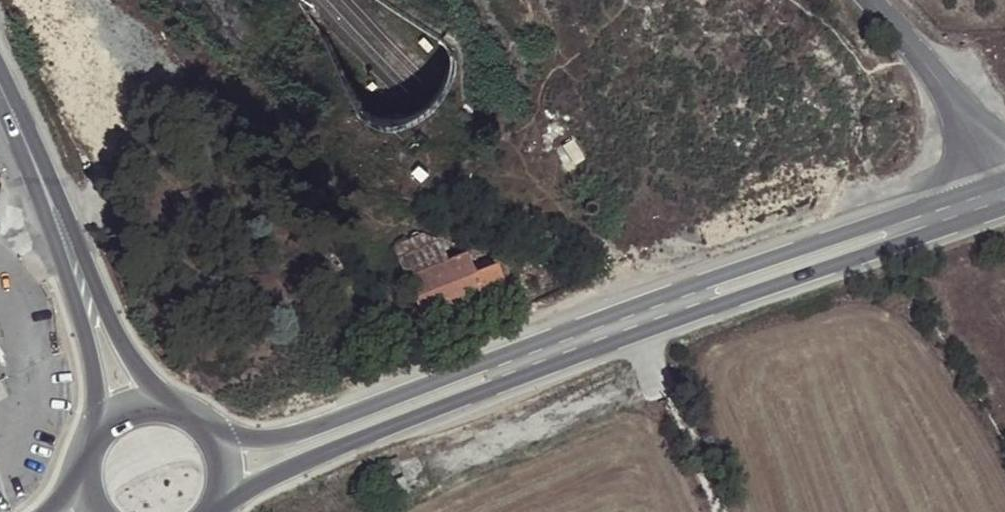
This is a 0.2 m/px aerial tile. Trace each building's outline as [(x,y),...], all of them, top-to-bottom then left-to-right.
[(412,242),(393,248),(400,265),(406,281),(437,269),(455,309),(504,290),(496,269),(475,277),(466,256),(448,263),(438,242),(417,233),(411,236),(412,242)] [(437,269),(406,281),(424,322),(455,309),(437,269)]
